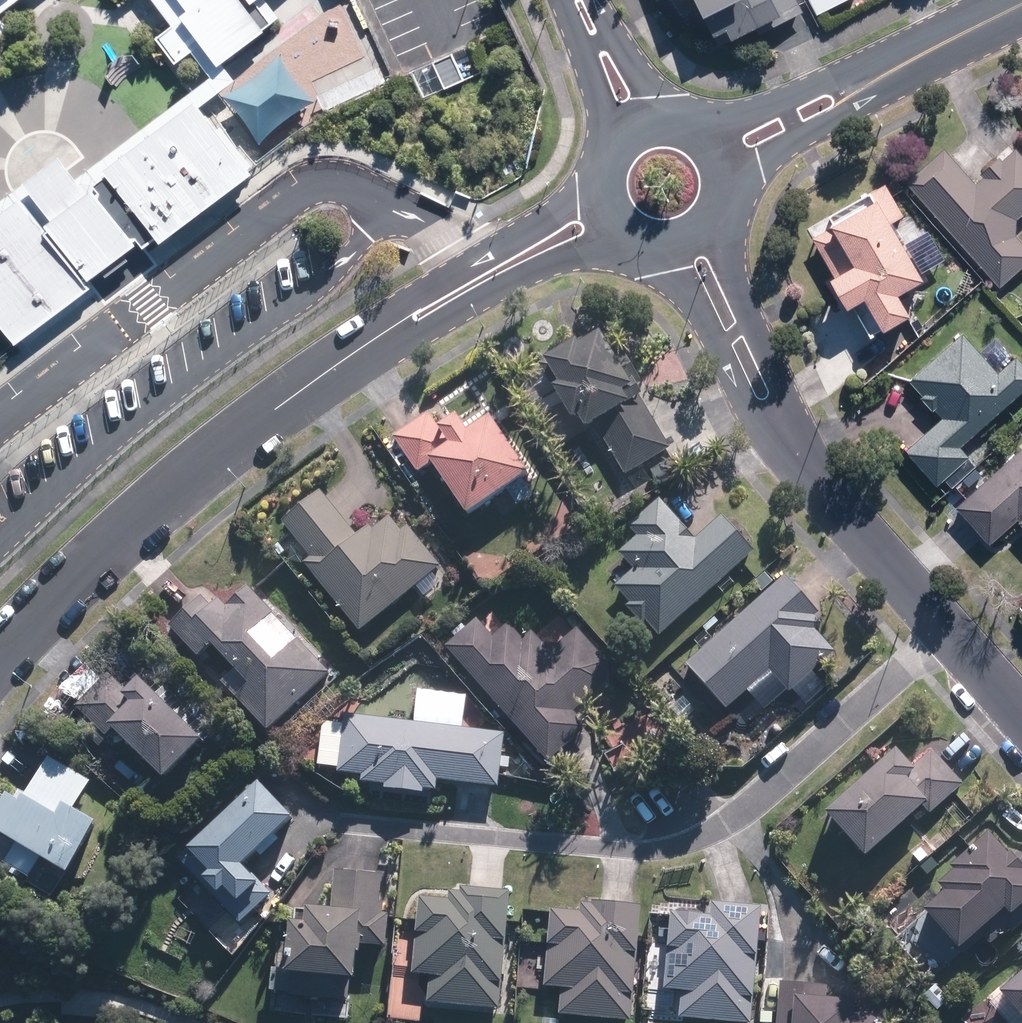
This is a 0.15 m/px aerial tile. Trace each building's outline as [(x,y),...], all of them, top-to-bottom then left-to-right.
[(184,11),(176,17),(215,68),(262,31),(260,30),(276,18),(263,0),(176,0),(184,11)] [(702,24),(704,23),(713,39),(725,33),(732,45),(768,25),(772,32),(805,14),(797,0),(751,0),(748,2),(750,6),(743,9),(739,0),(689,0),(702,24)] [(814,18),(851,0),(805,0),(814,18)] [(170,27),(153,39),(172,65),(189,52),(170,27)] [(454,54),(433,64),(443,88),(465,78),(454,54)] [(279,60),(227,98),(259,141),(311,103),(279,60)] [(248,176),(193,102),(100,172),(104,177),(91,186),(95,193),(93,195),(89,190),(85,194),(57,157),(21,185),(27,192),(0,212),(0,328),(12,344),(90,284),(87,281),(97,273),(101,279),(125,261),(120,255),(132,247),(129,243),(132,241),(139,250),(151,240),(155,246),(248,176)] [(905,183),(996,289),(1021,267),(1021,243),(1016,236),(1016,220),(1021,214),(1021,158),(1011,147),(974,182),(941,148),(905,183)] [(904,217),(884,183),(807,228),(834,275),(827,279),(845,309),(860,300),(880,333),(909,315),(896,292),(922,277),(891,224),(904,217)] [(669,451),(601,329),(541,362),(553,384),(549,387),(569,422),(576,419),(583,432),(595,425),(623,476),(669,451)] [(1021,391),(1021,365),(1014,356),(998,371),(961,331),(908,381),(921,395),(918,398),(931,412),(934,409),(941,416),(903,452),(936,487),(943,480),(951,488),(973,468),(965,460),(968,457),(960,449),(1021,391)] [(436,430),(426,415),(390,439),(415,474),(426,466),(462,520),(524,478),(485,421),(463,436),(451,419),(436,430)] [(955,509),(988,545),(1014,521),(1021,529),(1021,447),(955,509)] [(682,470),(672,455),(650,472),(660,486),(682,470)] [(356,635),(438,569),(405,527),(399,532),(387,517),(370,531),(368,528),(355,538),(318,492),(279,524),(308,559),(301,565),(356,635)] [(658,639),(754,550),(719,514),(693,539),(657,500),(626,529),(634,538),(617,554),(632,569),(613,587),(627,603),(624,606),(642,625),(644,624),(658,639)] [(820,612),(785,574),(683,664),(725,711),(767,672),(788,694),(833,653),(816,634),(822,628),(813,618),(820,612)] [(199,598),(166,629),(195,660),(207,648),(244,688),(232,700),(263,735),(328,676),(295,640),(269,666),(244,640),(271,614),(247,587),(224,608),(217,600),(208,608),(199,598)] [(481,620),(447,650),(546,765),(590,727),(576,712),(619,675),(578,626),(553,648),(536,627),(523,638),(509,623),(494,635),(481,620)] [(123,693),(105,674),(72,709),(84,720),(76,728),(98,749),(110,737),(159,784),(197,744),(134,682),(123,693)] [(699,710),(683,695),(668,711),(684,726),(699,710)] [(498,769),(499,758),(502,735),(342,716),(335,774),(359,777),(359,783),(382,786),(382,790),(420,795),(420,791),(433,793),(434,782),(495,789),(498,769)] [(911,769),(895,750),(822,814),(862,860),(921,808),(928,816),(963,786),(932,751),(911,769)] [(45,759),(24,796),(17,792),(9,805),(2,801),(0,804),(0,844),(61,880),(90,830),(68,817),(87,783),(45,759)] [(288,823),(254,787),(175,861),(237,927),(269,897),(241,867),(288,823)] [(920,912),(956,952),(1001,912),(1007,918),(1021,906),(1021,907),(1021,858),(1015,864),(988,834),(971,849),(975,854),(967,861),(963,856),(948,869),(951,873),(935,887),(941,893),(920,912)] [(140,860),(148,866),(155,857),(147,851),(140,860)] [(155,882),(165,869),(153,860),(143,873),(155,882)] [(379,877),(332,872),(328,914),(302,912),(302,913),(293,912),(291,927),(285,927),(280,972),(267,970),(265,997),(345,1005),(349,958),(355,959),(356,948),(382,951),(386,915),(380,915),(381,904),(377,904),(379,877)] [(509,893),(458,888),(458,893),(447,892),(446,902),(416,899),(409,977),(426,979),(424,1004),(498,1011),(509,893)] [(751,1022),(759,905),(704,901),(703,914),(668,912),(663,991),(679,992),(677,1018),(751,1022)] [(632,1021),(638,905),(589,902),(588,907),(579,906),(578,911),(547,910),(543,987),(557,987),(556,1017),(632,1021)] [(996,990),(1015,1014),(1012,1016),(1018,1022),(1021,1022),(1021,969),(996,990)] [(874,1018),(852,1016),(853,1003),(826,1000),(827,987),(777,983),(774,1022),(873,1022),(874,1018)]
